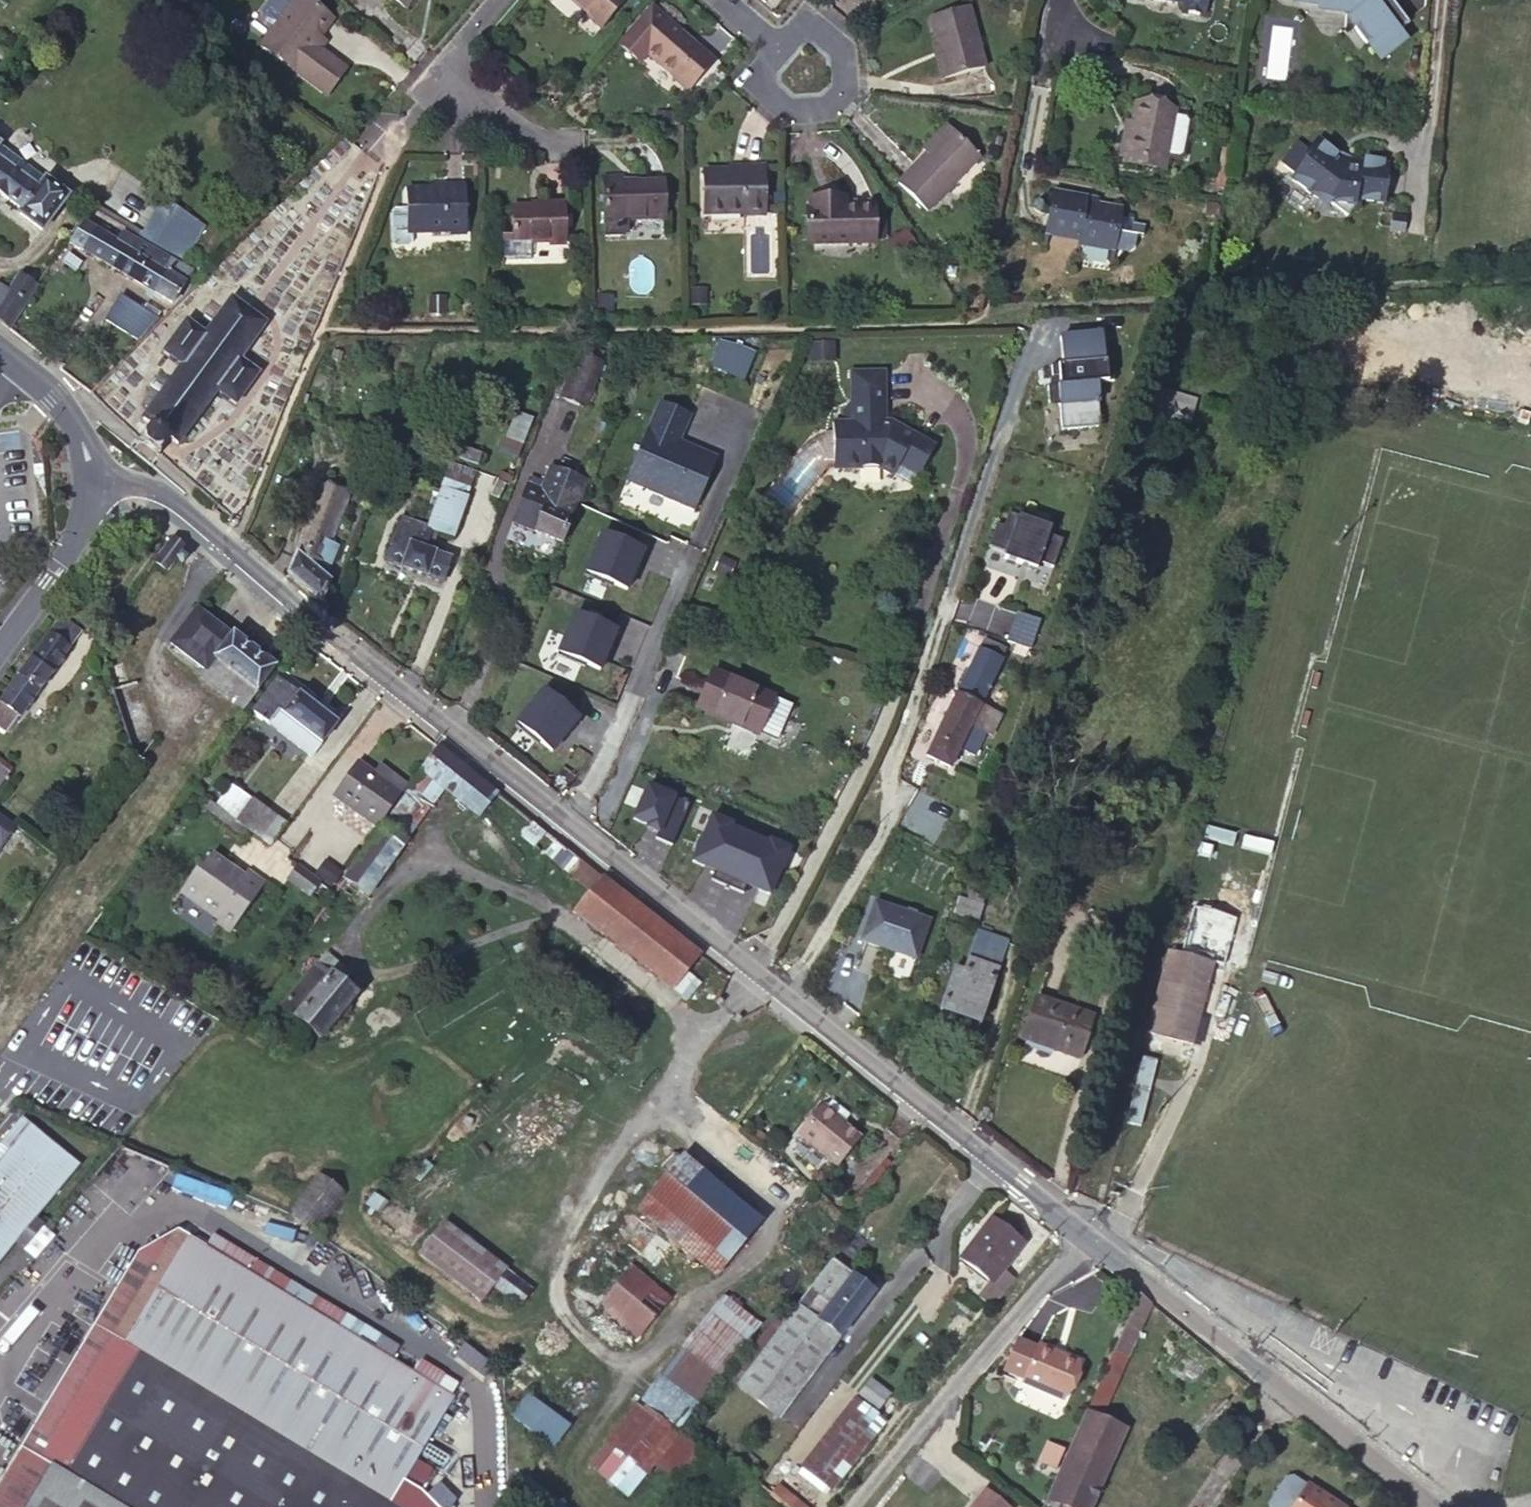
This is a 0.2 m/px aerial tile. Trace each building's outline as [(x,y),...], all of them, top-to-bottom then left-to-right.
[(315,41),(331,20),(304,0),(272,0),(262,13),(263,20),(273,27),(258,47),(324,96),(344,69),(318,50),(314,56),(308,51),(315,41)] [(403,9),(411,0),(393,0),(403,9)] [(602,26),(624,0),(570,0),(602,26)] [(1149,3),(1182,9),(1181,17),(1205,20),(1208,0),(1150,0),(1149,3)] [(1297,2),(1323,5),(1322,10),(1347,13),(1357,28),(1354,30),(1366,47),(1369,45),(1379,60),(1402,45),(1396,36),(1409,28),(1390,0),(1297,0),(1297,2)] [(650,9),(622,42),(639,56),(642,51),(646,54),(674,78),(689,90),(713,62),(650,9)] [(934,51),(942,82),(981,72),(966,11),(926,22),(934,51)] [(320,46),(315,41),(308,51),(314,56),(318,50),(320,46)] [(622,42),(619,46),(639,63),(646,54),(642,51),(639,56),(622,42)] [(937,84),(942,82),(934,51),(929,52),(937,84)] [(512,82),(501,72),(494,80),(506,90),(512,82)] [(674,78),(672,81),(687,93),(689,90),(674,78)] [(1135,108),(1131,129),(1125,161),(1164,168),(1173,115),(1135,108)] [(1125,161),(1131,129),(1126,127),(1118,167),(1162,174),(1164,168),(1125,161)] [(924,156),(946,133),(942,129),(920,152),(924,156)] [(976,161),(946,133),(924,156),(895,186),(926,215),(976,161)] [(1340,155),(1318,138),(1305,154),(1305,160),(1291,178),(1310,193),(1316,197),(1317,197),(1323,200),(1328,201),(1346,215),(1354,206),(1355,199),(1383,203),(1388,163),(1381,162),(1382,161),(1365,159),(1365,160),(1350,159),(1347,163),(1339,162),(1340,157),(1340,155)] [(65,196),(43,180),(35,191),(0,165),(0,195),(20,210),(18,214),(40,230),(65,196)] [(743,214),(762,214),(763,168),(743,168),(742,173),(702,173),(702,214),(743,214)] [(624,180),(604,180),(604,220),(627,219),(664,219),(663,182),(624,183),(624,180)] [(391,243),(394,246),(406,245),(409,243),(409,232),(448,231),(465,231),(464,185),(444,186),(444,190),(405,190),(405,209),(393,210),(390,213),(391,243)] [(1098,205),(1055,197),(1047,238),(1079,245),(1084,253),(1114,258),(1114,257),(1119,224),(1121,215),(1097,211),(1098,205)] [(834,211),(834,201),(809,201),(808,211),(805,211),(805,245),(871,245),(872,211),(841,211),(834,211)] [(499,238),(500,261),(529,261),(529,243),(565,242),(563,203),(545,204),(544,208),(510,208),(511,238),(499,238)] [(139,237),(182,262),(196,238),(155,210),(139,237)] [(81,219),(68,242),(171,302),(189,272),(130,237),(125,245),(81,219)] [(627,219),(604,220),(604,237),(623,237),(628,231),(627,219)] [(1119,224),(1114,257),(1129,260),(1135,254),(1137,242),(1143,244),(1144,233),(1133,231),(1133,226),(1119,224)] [(6,330),(34,286),(19,275),(5,292),(0,289),(0,325),(6,330)] [(610,293),(598,293),(598,313),(611,313),(610,293)] [(162,319),(119,297),(111,311),(112,312),(149,331),(150,331),(162,319)] [(151,426),(140,441),(155,454),(168,438),(176,444),(215,391),(234,404),(256,374),(236,360),(263,323),(227,299),(202,335),(185,323),(163,353),(180,365),(141,419),(151,426)] [(444,299),(429,299),(429,313),(445,313),(444,299)] [(112,312),(106,324),(138,342),(149,331),(112,312)] [(1103,338),(1061,342),(1063,368),(1052,368),(1053,378),(1060,378),(1060,388),(1048,389),(1050,409),(1060,409),(1062,433),(1102,431),(1098,386),(1115,385),(1113,365),(1105,365),(1103,338)] [(833,346),(815,347),(815,362),(834,362),(833,346)] [(600,366),(576,356),(556,404),(580,414),(600,366)] [(884,375),(850,376),(851,417),(851,426),(843,427),(833,427),(835,439),(820,442),(804,449),(761,503),(789,525),(835,474),(880,472),(894,480),(900,470),(920,481),(936,450),(892,425),(886,425),(877,425),(876,409),(885,409),(884,375)] [(1193,401),(1155,390),(1148,412),(1187,424),(1193,401)] [(688,421),(658,408),(624,485),(691,515),(714,462),(690,451),(686,459),(673,454),(688,421)] [(886,425),(885,409),(876,409),(877,425),(886,425)] [(531,420),(515,414),(501,451),(516,457),(531,420)] [(851,417),(843,417),(843,427),(851,426),(851,417)] [(474,473),(448,464),(425,529),(399,521),(384,562),(441,582),(449,560),(423,551),(429,530),(452,538),(474,473)] [(560,542),(583,480),(550,467),(543,485),(529,479),(512,523),(560,542)] [(329,580),(326,577),(317,570),(322,558),(332,562),(338,549),(328,544),(351,490),(333,481),(328,491),(324,490),(287,575),(320,601),(329,580)] [(1050,528),(1008,514),(1003,528),(996,526),(989,548),(1005,554),(1004,559),(1037,570),(1039,563),(1053,568),(1062,541),(1048,536),(1050,528)] [(645,554),(601,535),(582,576),(609,588),(611,586),(625,592),(635,569),(638,570),(645,554)] [(186,545),(173,536),(153,561),(165,570),(175,557),(182,561),(186,555),(181,551),(186,545)] [(317,570),(326,577),(332,562),(322,558),(317,570)] [(715,564),(709,577),(723,583),(729,570),(715,564)] [(228,635),(195,611),(170,642),(203,668),(199,674),(242,706),(272,666),(230,634),(228,635)] [(1040,621),(1017,612),(1007,642),(1030,650),(1040,621)] [(615,636),(571,616),(552,657),(579,670),(581,667),(595,673),(605,650),(608,651),(615,636)] [(57,617),(47,632),(66,646),(77,631),(57,617)] [(47,632),(0,697),(0,725),(7,730),(66,646),(47,632)] [(1006,652),(984,640),(928,757),(951,767),(961,748),(976,756),(987,732),(992,734),(1001,715),(980,706),(1006,652)] [(104,666),(134,763),(153,738),(134,681),(126,683),(119,662),(104,666)] [(773,699),(712,673),(696,711),(729,725),(731,722),(759,734),(773,699)] [(335,722),(277,679),(252,712),(310,756),(335,722)] [(576,724),(538,694),(510,730),(534,748),(536,746),(548,755),(563,735),(566,737),(576,724)] [(790,706),(773,699),(759,734),(777,741),(790,706)] [(475,811),(492,791),(438,746),(421,768),(475,811)] [(373,773),(356,761),(332,795),(375,826),(407,785),(379,765),(373,773)] [(460,828),(475,811),(421,768),(408,785),(460,828)] [(230,782),(214,803),(259,837),(276,815),(230,782)] [(651,844),(667,852),(686,810),(644,791),(629,824),(644,831),(642,834),(654,839),(651,844)] [(414,825),(390,809),(342,877),(366,894),(404,841),(405,839),(414,825)] [(0,815),(0,842),(13,825),(0,815)] [(268,844),(276,834),(285,821),(276,815),(259,837),(268,844)] [(685,970),(698,953),(531,821),(520,834),(532,843),(532,846),(590,892),(575,911),(671,988),(685,970)] [(718,901),(740,854),(739,854),(738,856),(720,848),(721,845),(701,835),(686,869),(698,874),(698,876),(708,881),(703,891),(718,898),(717,901),(718,901)] [(229,871),(232,866),(211,852),(198,872),(195,870),(182,888),(198,899),(195,903),(217,918),(216,922),(230,932),(265,883),(246,869),(243,874),(239,879),(229,871)] [(751,898),(764,904),(779,870),(759,862),(758,865),(740,857),(741,855),(740,854),(718,901),(719,901),(720,899),(735,906),(740,896),(750,900),(751,898)] [(310,895),(320,882),(295,864),(286,877),(310,895)] [(243,874),(232,866),(229,871),(239,879),(243,874)] [(198,899),(182,888),(179,892),(195,903),(198,899)] [(981,908),(959,900),(954,912),(977,920),(981,908)] [(1196,908),(1183,905),(1174,944),(1187,948),(1196,908)] [(894,912),(873,906),(862,942),(915,958),(926,922),(905,916),(894,912)] [(895,907),(894,912),(905,916),(907,911),(895,907)] [(1199,926),(1191,952),(1218,960),(1226,933),(1199,926)] [(1006,943),(977,932),(963,972),(955,970),(935,1029),(972,1043),(1006,943)] [(1168,951),(1146,1034),(1192,1046),(1197,1028),(1191,1026),(1193,1018),(1199,1019),(1213,962),(1168,951)] [(324,952),(316,962),(340,982),(348,973),(324,952)] [(340,982),(316,962),(280,1004),(318,1037),(354,994),(340,982)] [(698,982),(685,970),(671,988),(684,999),(698,982)] [(1092,1016),(1035,998),(1022,1039),(1079,1058),(1092,1016)] [(1197,1028),(1199,1019),(1193,1018),(1191,1026),(1197,1028)] [(859,1135),(822,1105),(798,1135),(836,1164),(859,1135)] [(19,1117),(0,1138),(0,1141),(6,1148),(0,1155),(0,1252),(10,1240),(19,1247),(38,1224),(30,1216),(73,1164),(19,1117)] [(758,1221),(681,1158),(637,1212),(715,1275),(758,1221)] [(317,1173),(289,1213),(313,1231),(342,1191),(317,1173)] [(430,1211),(395,1185),(377,1211),(413,1237),(430,1211)] [(596,1305),(627,1267),(653,1232),(630,1214),(568,1289),(592,1309),(596,1305)] [(985,1275),(1015,1237),(990,1218),(961,1257),(985,1275)] [(503,1268),(444,1221),(420,1253),(479,1299),(503,1268)] [(420,1488),(433,1465),(416,1455),(452,1393),(438,1385),(412,1370),(372,1346),(346,1330),(338,1324),(311,1309),(220,1254),(226,1242),(211,1234),(205,1245),(176,1228),(136,1250),(0,1477),(0,1506),(441,1506),(420,1488)] [(991,1306),(1013,1277),(1001,1268),(1022,1242),(1015,1237),(985,1275),(991,1280),(979,1296),(991,1306)] [(318,1297),(226,1242),(220,1254),(311,1309),(318,1297)] [(833,1258),(798,1303),(839,1334),(874,1289),(833,1258)] [(666,1296),(627,1267),(596,1305),(635,1336),(666,1296)] [(493,1288),(518,1307),(531,1291),(507,1272),(493,1288)] [(727,1376),(738,1383),(798,1303),(789,1296),(727,1376)] [(318,1297),(311,1309),(338,1324),(344,1312),(318,1297)] [(839,1334),(798,1303),(738,1383),(777,1414),(839,1334)] [(353,1319),(346,1330),(372,1346),(379,1334),(353,1319)] [(1078,1359),(1038,1341),(1037,1343),(1017,1335),(1002,1369),(1022,1378),(1020,1380),(1060,1398),(1078,1359)] [(493,1365),(468,1346),(460,1358),(484,1377),(493,1365)] [(1129,1352),(1114,1347),(1094,1408),(1109,1413),(1129,1352)] [(412,1370),(438,1385),(445,1374),(419,1358),(412,1370)] [(693,1405),(657,1377),(642,1398),(678,1425),(693,1405)] [(888,1393),(869,1379),(858,1393),(877,1408),(888,1393)] [(512,1420),(556,1453),(574,1429),(529,1396),(512,1420)] [(826,1487),(879,1417),(854,1398),(801,1466),(826,1487)] [(637,1400),(606,1441),(645,1471),(676,1431),(637,1400)] [(1087,1410),(1047,1496),(1060,1501),(1073,1506),(1090,1506),(1126,1428),(1087,1410)] [(883,1419),(879,1417),(826,1487),(829,1488),(883,1419)] [(713,1462),(678,1435),(656,1464),(690,1491),(713,1462)] [(1062,1448),(1049,1442),(1040,1461),(1054,1467),(1062,1448)] [(643,1473),(603,1444),(587,1464),(627,1495),(643,1473)] [(1304,1485),(1291,1476),(1284,1478),(1268,1502),(1269,1506),(1290,1506),(1304,1485)] [(1290,1506),(1345,1506),(1306,1482),(1304,1485),(1290,1506)] [(770,1491),(789,1506),(808,1506),(782,1486),(780,1488),(776,1485),(770,1491)] [(983,1487),(968,1506),(1008,1506),(983,1487)] [(1047,1496),(1047,1498),(1040,1506),(1058,1506),(1060,1501),(1047,1496)]
